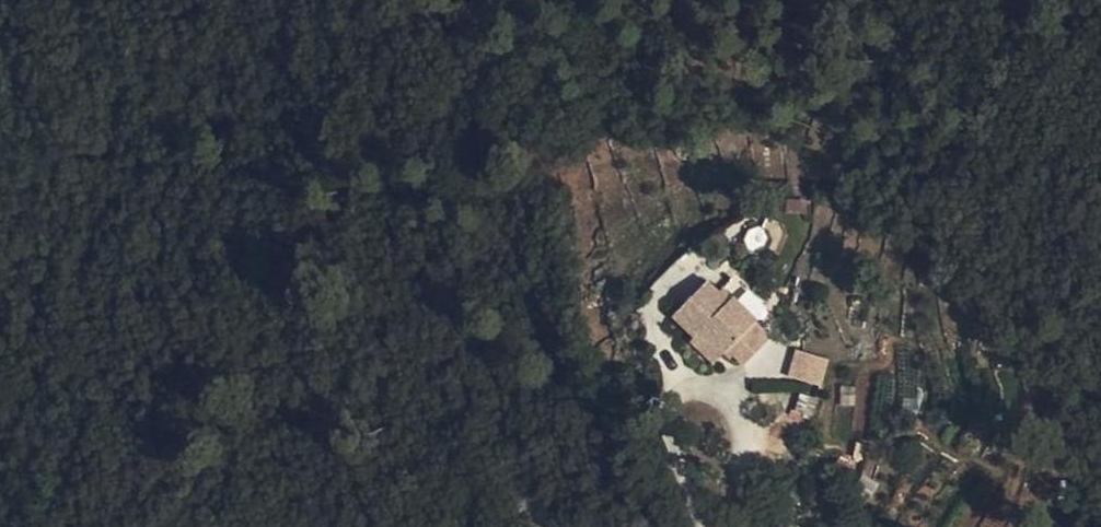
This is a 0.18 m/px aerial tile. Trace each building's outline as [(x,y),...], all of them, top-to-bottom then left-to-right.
[(752,320),(754,317),(730,293),(725,298),(716,289),(705,277),(671,311),(693,332),(697,328),(721,351),(723,349),(729,355),(732,352),(742,361),(768,336),(752,320)] [(721,284),(716,289),(725,298),(730,293),(721,284)] [(697,328),(693,332),(688,338),(712,360),(721,351),(697,328)] [(827,357),(795,348),(786,374),(819,385),(827,357)]
